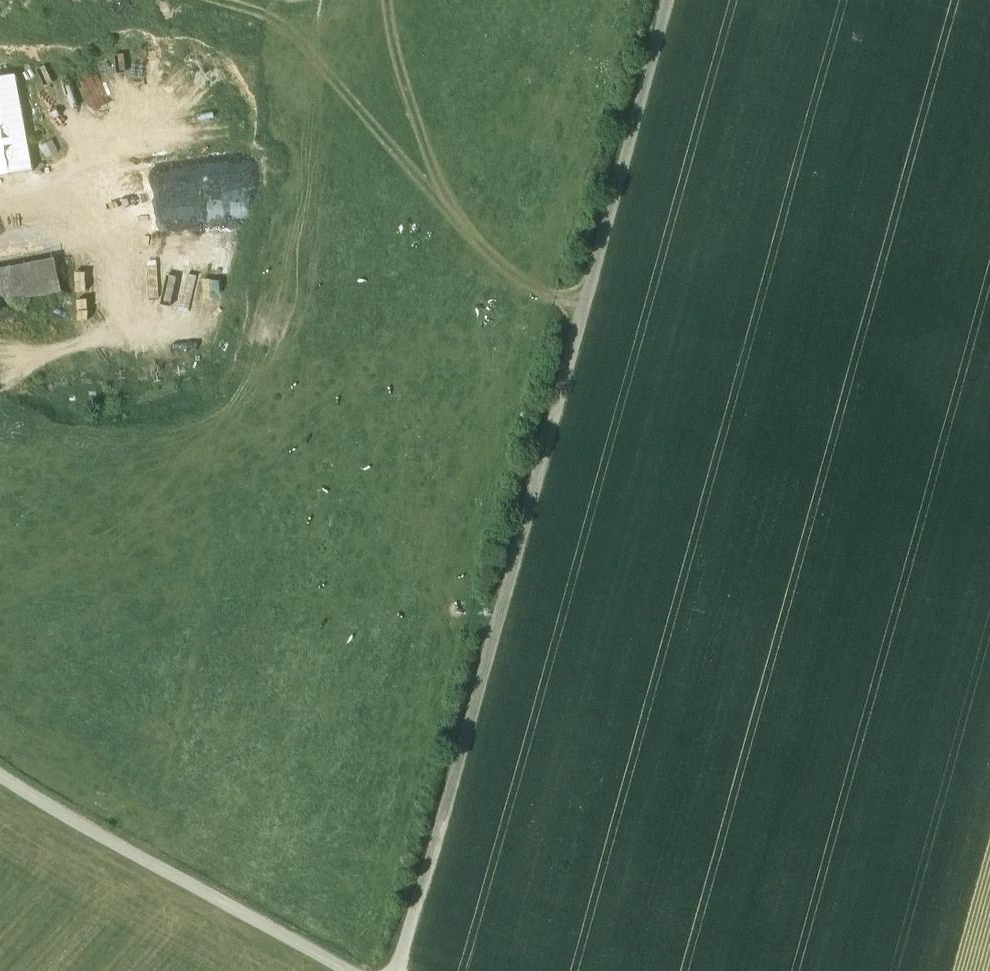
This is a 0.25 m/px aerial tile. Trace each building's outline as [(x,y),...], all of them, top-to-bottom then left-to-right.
[(32,170),(13,76),(0,78),(0,176),(32,170)] [(0,271),(0,305),(57,292),(50,260),(0,271)]
